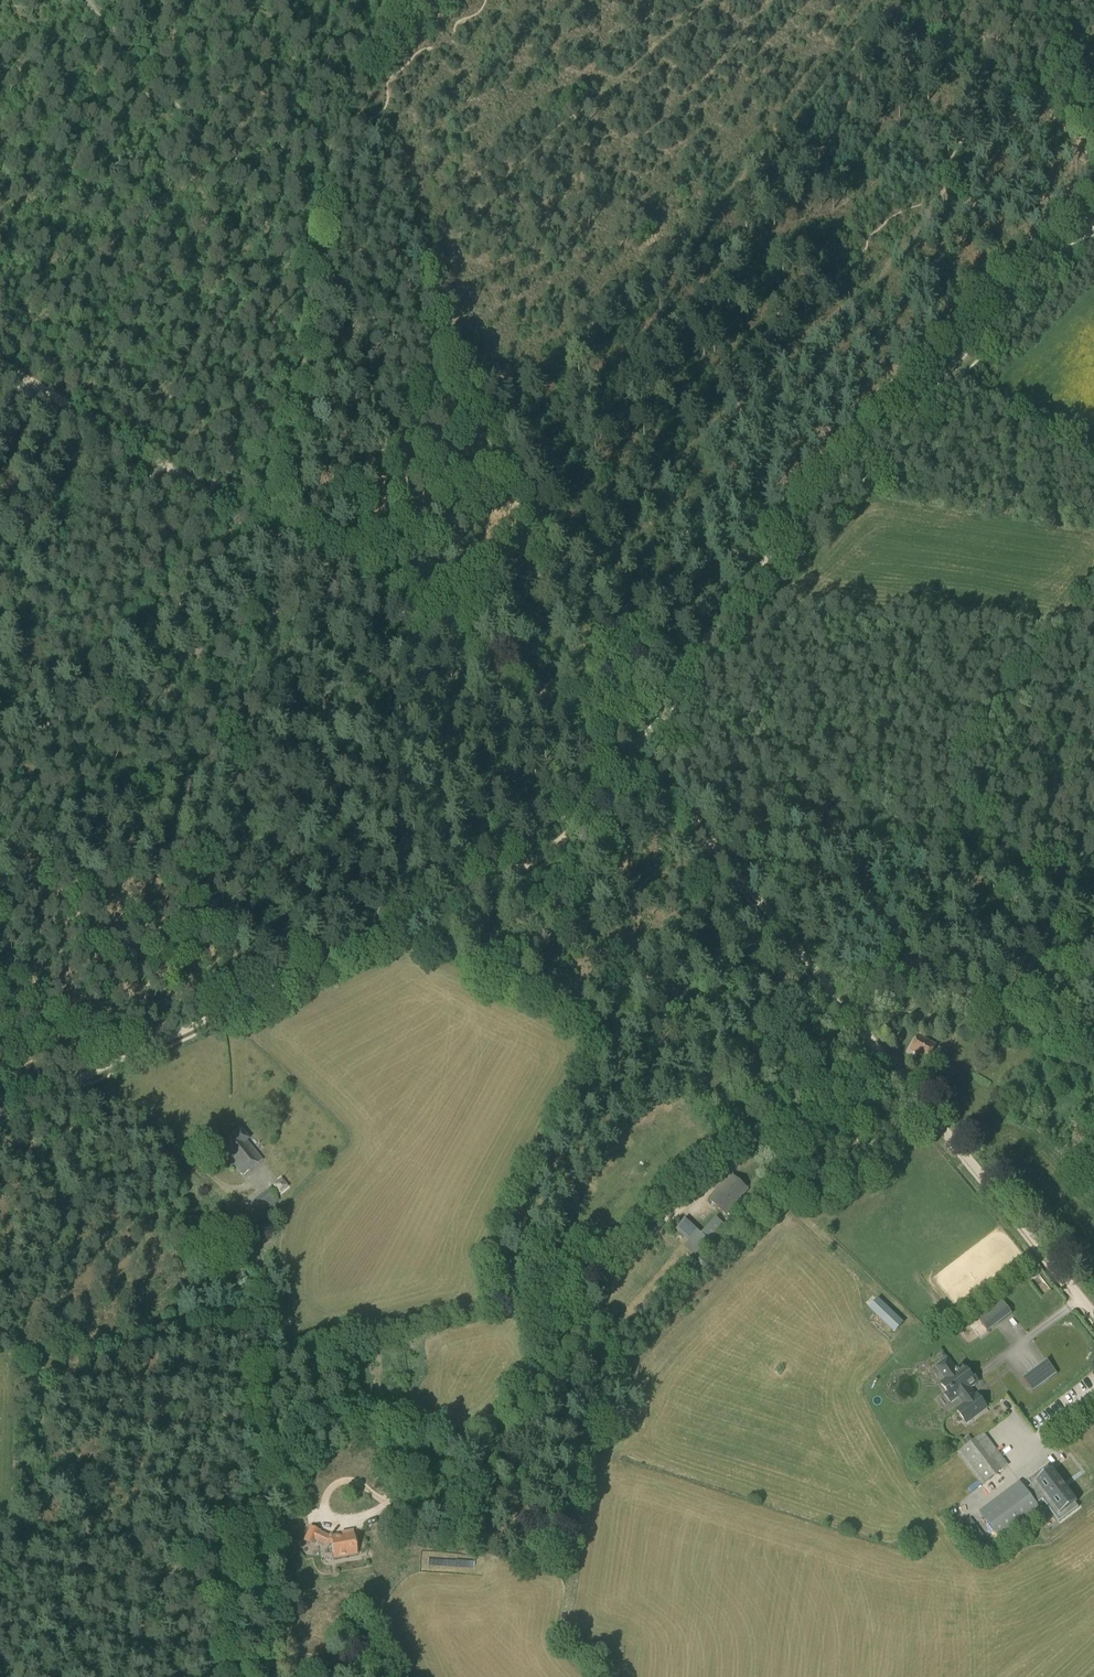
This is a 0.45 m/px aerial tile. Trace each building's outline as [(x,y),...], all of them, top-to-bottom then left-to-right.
[(927,1061),(936,1047),(919,1036),(910,1051),(927,1061)] [(950,1081),(956,1070),(948,1065),(942,1077),(950,1081)] [(936,1094),(945,1087),(938,1079),(930,1087),(936,1094)] [(975,1127),(970,1120),(963,1125),(968,1132),(975,1127)] [(635,1127),(625,1139),(631,1144),(640,1132),(635,1127)] [(262,1160),(247,1140),(249,1139),(241,1129),(218,1147),(226,1157),(228,1156),(243,1175),(262,1160)] [(252,1184),(266,1178),(263,1170),(249,1175),(252,1184)] [(727,1215),(748,1191),(732,1177),(711,1200),(727,1215)] [(283,1199),(294,1194),(288,1180),(277,1185),(283,1199)] [(594,1181),(588,1191),(593,1194),(600,1184),(594,1181)] [(712,1243),(727,1227),(716,1217),(701,1233),(685,1219),(675,1230),(702,1254),(711,1243),(712,1243)] [(1012,1313),(1002,1301),(1001,1302),(978,1319),(980,1322),(987,1331),(1007,1316),(1012,1313)] [(894,1334),(904,1324),(886,1307),(876,1317),(894,1334)] [(957,1373),(947,1359),(936,1367),(945,1380),(941,1384),(947,1392),(944,1395),(951,1403),(958,1397),(964,1405),(956,1410),(966,1423),(987,1407),(977,1395),(975,1396),(969,1388),(979,1381),(974,1375),(972,1377),(965,1367),(957,1373)] [(1057,1373),(1047,1360),(1046,1361),(1023,1379),(1032,1392),(1044,1383),(1057,1373)] [(982,1486),(1009,1466),(984,1433),(957,1453),(982,1486)] [(1052,1469),(1036,1482),(1060,1514),(1076,1501),(1052,1469)] [(1001,1541),(1042,1511),(1019,1481),(979,1512),(1001,1541)] [(328,1536),(321,1532),(321,1531),(311,1527),(304,1540),(313,1545),(315,1540),(324,1545),(332,1544),(334,1558),(357,1554),(354,1532),(346,1533),(347,1534),(330,1537),(330,1536),(328,1536)]
